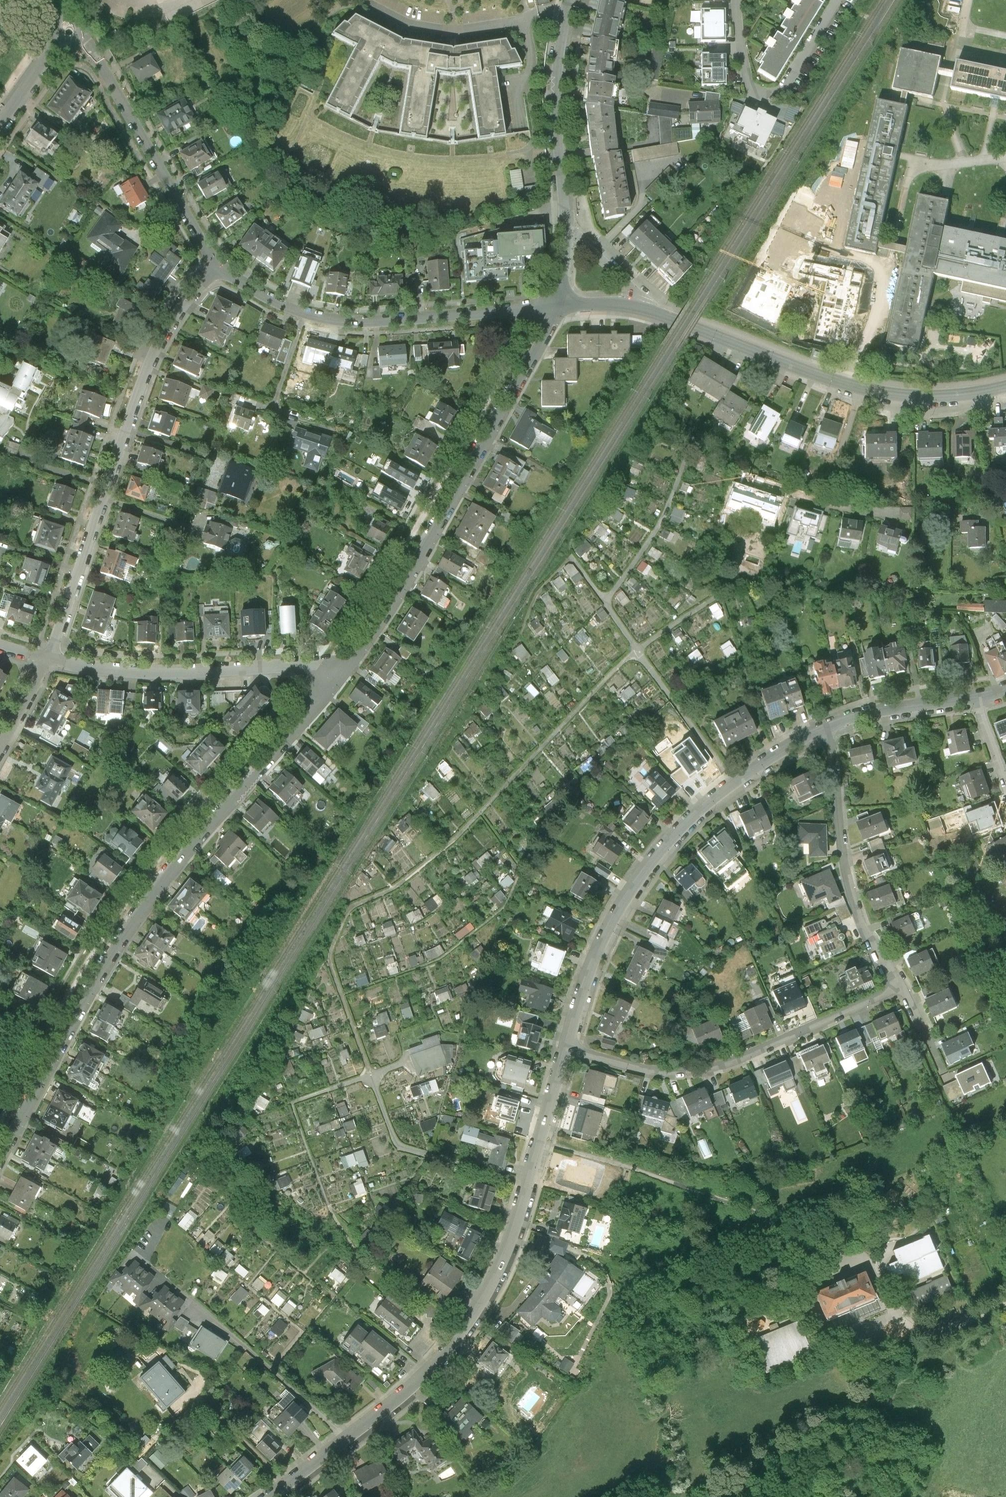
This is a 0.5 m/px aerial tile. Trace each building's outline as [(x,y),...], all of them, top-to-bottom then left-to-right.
[(592,42),(621,45),(628,5),(600,0),(599,0),(596,20),(592,42)] [(820,5),(812,0),(798,0),(797,1),(796,0),(794,0),(778,27),(783,30),(779,36),(773,33),(756,62),(759,64),(756,70),(774,81),(798,41),(820,5)] [(698,11),(710,10),(710,2),(698,2),(698,11)] [(701,10),(701,27),(726,27),(726,10),(701,10)] [(355,47),(325,106),(349,118),(350,118),(380,60),(394,68),(409,70),(399,134),(399,135),(412,137),(412,136),(414,137),(414,138),(426,140),(427,139),(437,74),(453,77),(468,74),(478,139),(479,140),(491,138),(490,137),(493,136),(493,137),(505,135),(506,134),(496,70),(522,66),(515,50),(511,51),(506,40),(453,48),(403,40),(355,15),(347,24),(343,22),(331,35),(355,47)] [(701,27),(701,43),(726,43),(726,27),(701,27)] [(946,40),(929,37),(928,43),(944,46),(946,40)] [(589,59),(587,78),(616,82),(621,45),(592,42),(589,59)] [(149,46),(139,51),(141,54),(142,58),(152,52),(149,46)] [(665,48),(653,46),(648,78),(659,80),(665,48)] [(942,57),(901,49),(892,89),(903,91),(908,92),(911,93),(933,98),(938,74),(939,68),(942,57)] [(701,54),(702,71),(727,70),(727,53),(701,54)] [(162,77),(151,56),(130,67),(140,84),(152,76),(155,82),(162,77)] [(958,61),(956,71),(954,78),(952,89),(996,99),(1005,101),(1005,71),(958,61)] [(956,71),(939,68),(938,74),(947,76),(954,78),(956,71)] [(702,71),(702,87),(728,86),(727,70),(702,71)] [(587,78),(584,107),(613,110),(616,82),(587,78)] [(91,95),(70,79),(48,109),(70,125),(91,95)] [(906,104),(908,92),(903,91),(900,105),(905,106),(906,104)] [(707,93),(705,103),(720,102),(721,95),(707,93)] [(878,100),(845,247),(875,254),(877,247),(878,243),(879,239),(897,157),(898,151),(908,106),(905,106),(900,105),(878,100)] [(184,101),(158,116),(164,127),(168,134),(169,133),(172,138),(181,133),(178,128),(194,119),(184,101)] [(690,123),(693,123),(700,123),(721,121),(720,102),(705,103),(689,104),(690,123)] [(649,114),(659,116),(671,118),(679,119),(681,107),(650,103),(649,114)] [(743,106),(730,131),(763,147),(775,121),(764,116),(765,114),(757,111),(757,112),(743,106)] [(586,129),(587,137),(616,131),(613,110),(584,107),(586,129)] [(672,129),(671,118),(659,116),(661,146),(677,143),(700,138),(700,123),(693,123),(693,128),(672,129)] [(53,143),(58,136),(50,131),(48,133),(38,126),(27,141),(45,154),(46,152),(52,156),(59,147),(53,143)] [(589,145),(592,161),(620,155),(616,131),(587,137),(589,145)] [(182,153),(180,154),(190,172),(201,165),(209,161),(204,153),(210,149),(204,140),(191,148),(189,145),(181,150),(182,153)] [(679,155),(677,143),(661,146),(632,150),(635,162),(679,155)] [(592,161),(598,188),(626,183),(620,155),(592,161)] [(205,172),(201,165),(190,172),(192,175),(194,178),(205,172)] [(669,168),(645,193),(654,201),(678,177),(669,168)] [(522,170),(511,172),(514,193),(526,191),(527,198),(541,196),(539,185),(525,188),(522,170)] [(38,171),(32,182),(38,186),(38,187),(43,191),(50,179),(38,171)] [(205,182),(198,185),(204,196),(207,200),(231,186),(227,178),(224,180),(220,173),(212,177),(211,175),(203,179),(205,182)] [(20,174),(0,205),(0,207),(17,219),(38,187),(38,186),(32,182),(20,174)] [(149,202),(137,179),(120,187),(132,211),(149,202)] [(598,188),(604,219),(632,213),(626,183),(598,188)] [(1004,240),(999,239),(995,238),(944,227),(949,202),(936,200),(920,196),(909,246),(908,250),(907,254),(905,261),(887,343),(917,349),(922,325),(933,274),(963,280),(962,283),(960,291),(982,295),(981,298),(981,300),(989,302),(990,300),(990,297),(997,299),(1005,301),(1005,241),(1004,240)] [(237,200),(216,215),(223,225),(226,229),(247,214),(237,200)] [(114,221),(105,214),(88,240),(115,258),(110,268),(123,275),(136,249),(108,230),(114,221)] [(637,233),(630,241),(635,246),(637,244),(645,252),(654,261),(652,263),(658,270),(676,251),(647,223),(637,233)] [(621,233),(630,241),(637,233),(629,225),(621,233)] [(254,256),(256,258),(272,238),(264,232),(263,233),(254,227),(240,246),(254,256)] [(508,279),(507,270),(524,268),(523,258),(543,257),(542,248),(545,248),(543,227),(513,229),(513,235),(496,236),(497,241),(480,242),(481,250),(464,251),(466,282),(508,279)] [(279,243),(272,238),(256,258),(259,260),(273,271),(287,252),(278,245),(279,243)] [(878,243),(877,247),(893,251),(907,254),(908,250),(909,246),(897,243),(894,243),(879,239),(878,243)] [(149,261),(158,268),(170,277),(181,262),(173,256),(177,249),(168,243),(165,247),(161,245),(149,261)] [(301,256),(298,263),(297,262),(294,269),(296,269),(291,281),(310,288),(320,263),(319,263),(321,255),(306,249),(301,256)] [(692,267),(676,251),(658,270),(671,282),(674,285),(692,267)] [(447,261),(427,262),(429,292),(449,290),(447,261)] [(160,289),(170,277),(158,268),(148,280),(160,289)] [(347,276),(330,273),(326,292),(344,295),(347,276)] [(378,282),(370,282),(371,295),(379,295),(379,296),(403,294),(401,276),(378,277),(378,282)] [(162,291),(160,289),(148,280),(144,286),(140,283),(136,289),(152,300),(156,294),(158,296),(162,291)] [(217,298),(208,317),(231,328),(235,319),(234,319),(239,308),(217,298)] [(144,313),(121,299),(117,308),(120,309),(114,322),(123,328),(126,323),(135,328),(138,322),(140,323),(143,318),(141,317),(144,313)] [(228,336),(231,328),(208,317),(200,336),(222,346),(226,335),(228,336)] [(265,324),(257,342),(278,351),(278,349),(282,339),(285,333),(265,324)] [(613,334),(599,335),(599,358),(630,358),(630,348),(630,335),(630,334),(617,334),(616,331),(615,331),(613,331),(613,334)] [(576,359),(599,358),(599,335),(586,335),(586,332),(584,332),(581,332),(581,335),(568,335),(568,359),(576,359)] [(642,335),(630,335),(630,348),(642,347),(642,335)] [(112,351),(115,345),(114,344),(95,337),(86,359),(106,367),(112,351)] [(284,364),(292,342),(285,339),(284,340),(282,339),(278,349),(280,350),(276,361),(284,364)] [(317,341),(308,339),(306,347),(303,346),(302,352),(305,353),(302,363),(312,365),(313,361),(329,366),(334,347),(317,342),(317,341)] [(444,343),(427,344),(428,358),(439,357),(439,360),(448,359),(449,368),(459,367),(458,355),(464,354),(463,345),(457,345),(457,342),(444,343)] [(406,346),(378,348),(380,367),(407,365),(406,346)] [(182,347),(173,366),(196,377),(205,359),(182,347)] [(357,353),(334,347),(329,366),(329,367),(336,369),(337,366),(352,370),(357,353)] [(704,357),(689,382),(721,402),(729,390),(737,378),(704,357)] [(577,380),(576,359),(568,359),(554,359),(555,381),(543,381),(543,406),(565,406),(564,381),(577,380)] [(10,390),(1,386),(0,386),(0,407),(11,412),(12,413),(15,407),(22,410),(25,402),(23,401),(34,379),(37,381),(40,373),(37,372),(38,370),(23,363),(10,390)] [(380,367),(372,367),(373,379),(381,379),(380,367)] [(191,388),(166,380),(159,400),(185,408),(191,388)] [(214,390),(203,386),(199,398),(210,402),(214,390)] [(748,402),(729,390),(721,402),(712,417),(732,429),(748,402)] [(106,400),(82,392),(76,411),(89,416),(99,419),(106,400)] [(237,406),(240,396),(230,393),(226,402),(237,406)] [(440,403),(430,422),(446,431),(457,411),(440,403)] [(763,406),(748,431),(765,441),(780,415),(763,406)] [(823,406),(820,418),(822,419),(826,420),(829,408),(823,406)] [(5,437),(6,435),(7,434),(8,433),(9,430),(10,429),(12,427),(13,425),(14,422),(14,420),(9,417),(11,412),(0,407),(0,438),(3,440),(5,437)] [(238,408),(232,426),(248,431),(254,413),(238,408)] [(537,416),(526,410),(510,440),(529,450),(535,437),(549,445),(556,433),(534,421),(537,416)] [(86,426),(89,416),(76,411),(72,421),(86,426)] [(155,412),(149,431),(169,438),(176,420),(155,412)] [(419,415),(413,425),(423,431),(429,421),(419,415)] [(1004,419),(1004,431),(987,431),(987,441),(993,441),(993,451),(1005,451),(1005,417),(1004,419)] [(822,419),(814,444),(833,450),(841,424),(826,420),(822,419)] [(987,419),(987,431),(1004,431),(1004,419),(987,419)] [(795,450),(805,428),(789,421),(779,444),(795,450)] [(75,424),(72,431),(83,435),(86,427),(75,424)] [(310,452),(305,466),(318,470),(323,456),(324,457),(331,437),(313,431),(312,433),(297,428),(294,436),(297,437),(294,447),(310,452)] [(71,431),(66,445),(89,452),(93,438),(83,435),(72,431),(71,431)] [(965,436),(952,436),(953,457),(971,456),(971,440),(977,440),(977,431),(965,432),(965,436)] [(942,432),(915,432),(916,459),(942,458),(942,432)] [(887,435),(865,435),(865,457),(897,457),(897,433),(886,433),(887,435)] [(416,435),(404,456),(425,468),(437,447),(416,435)] [(20,446),(9,442),(5,454),(16,457),(20,446)] [(84,466),(89,452),(66,445),(61,458),(84,466)] [(162,455),(143,448),(137,464),(157,470),(162,455)] [(500,455),(492,471),(510,481),(513,483),(516,477),(524,481),(529,472),(522,468),(512,462),(500,455)] [(515,456),(512,462),(522,468),(525,462),(515,456)] [(419,478),(387,460),(381,472),(413,489),(419,478)] [(256,471),(230,463),(220,492),(245,501),(256,471)] [(510,481),(492,471),(483,486),(495,493),(505,499),(510,490),(506,488),(510,481)] [(755,481),(742,476),(736,492),(734,492),(729,505),(735,507),(736,505),(757,512),(761,499),(749,495),(755,481)] [(149,485),(132,479),(127,496),(144,502),(149,485)] [(407,499),(378,483),(371,495),(400,511),(407,499)] [(76,494),(55,487),(47,508),(50,508),(59,512),(69,515),(76,494)] [(216,505),(219,495),(198,488),(192,505),(205,510),(207,503),(216,505)] [(505,499),(495,493),(492,499),(502,504),(505,499)] [(762,496),(761,499),(757,512),(769,517),(767,522),(775,525),(783,504),(762,496)] [(472,504),(463,520),(487,534),(496,518),(472,504)] [(918,516),(918,505),(907,504),(907,516),(918,516)] [(669,521),(680,524),(684,510),(674,507),(669,521)] [(50,508),(45,523),(54,526),(59,512),(50,508)] [(822,516),(795,508),(787,534),(796,537),(800,525),(808,528),(802,549),(811,551),(822,516)] [(504,511),(498,521),(507,526),(513,517),(504,511)] [(139,520),(121,514),(113,537),(119,539),(132,543),(135,534),(134,534),(139,520)] [(478,550),(487,534),(463,520),(454,536),(478,550)] [(862,523),(842,520),(839,537),(859,541),(862,523)] [(377,521),(368,537),(381,545),(390,529),(377,521)] [(976,521),(961,521),(961,532),(969,532),(969,548),(986,548),(986,527),(976,528),(976,521)] [(43,522),(35,546),(55,553),(63,529),(54,526),(45,523),(43,522)] [(232,529),(215,524),(213,528),(206,526),(201,542),(204,543),(204,544),(225,551),(225,550),(227,550),(227,553),(229,558),(238,560),(242,558),(243,558),(244,554),(245,554),(246,552),(245,552),(246,548),(243,542),(235,540),(230,542),(229,545),(227,544),(232,529)] [(600,537),(605,528),(597,524),(592,533),(600,537)] [(899,542),(904,544),(906,543),(907,542),(907,541),(907,540),(907,539),(906,539),(900,537),(902,531),(881,526),(877,543),(889,546),(888,549),(896,551),(899,542)] [(668,530),(666,533),(667,534),(665,539),(676,544),(679,535),(668,530)] [(571,551),(578,558),(589,547),(583,540),(571,551)] [(279,542),(272,543),(268,542),(265,544),(266,548),(270,550),(273,547),(280,545),(279,542)] [(352,557),(345,570),(360,579),(372,557),(362,551),(351,544),(346,553),(352,557)] [(365,545),(362,551),(372,557),(376,551),(365,545)] [(657,559),(661,551),(651,546),(647,554),(657,559)] [(116,554),(108,551),(101,574),(120,581),(126,565),(135,568),(137,560),(116,553),(116,554)] [(491,557),(481,551),(475,561),(485,567),(491,557)] [(464,562),(447,552),(438,567),(448,573),(465,583),(472,570),(463,565),(464,562)] [(50,567),(27,559),(23,569),(31,572),(28,582),(43,587),(50,567)] [(635,570),(646,577),(652,567),(642,560),(635,570)] [(562,568),(573,584),(581,578),(570,562),(562,568)] [(448,573),(438,567),(435,572),(445,578),(448,573)] [(442,583),(445,578),(435,572),(432,577),(442,583)] [(559,576),(551,581),(558,593),(566,588),(559,576)] [(447,587),(442,583),(432,577),(421,595),(437,605),(447,587)] [(614,595),(623,606),(629,600),(620,589),(614,595)] [(330,592),(319,608),(334,618),(344,602),(330,592)] [(115,600),(94,593),(88,611),(109,618),(115,600)] [(0,609),(0,610),(5,612),(8,603),(12,604),(14,598),(5,594),(0,609)] [(12,604),(6,620),(14,623),(14,621),(30,627),(36,610),(26,607),(27,602),(14,598),(12,604)] [(959,604),(958,610),(1005,612),(1005,601),(985,600),(985,605),(959,604)] [(717,602),(709,606),(714,619),(723,615),(717,602)] [(601,620),(608,615),(601,607),(595,613),(601,620)] [(293,608),(280,609),(281,635),(289,634),(289,633),(289,632),(294,631),(295,631),(293,608)] [(324,633),(334,618),(319,608),(310,623),(324,633)] [(428,619),(411,608),(396,630),(413,641),(428,619)] [(109,618),(88,611),(82,628),(103,635),(109,618)] [(263,611),(242,613),(243,637),(264,636),(263,611)] [(228,615),(204,617),(205,639),(229,637),(228,615)] [(1005,626),(1005,624),(996,615),(992,618),(1004,629),(1005,626)] [(157,618),(147,618),(147,623),(138,623),(137,643),(155,644),(155,635),(156,636),(157,618)] [(193,623),(176,624),(177,643),(194,642),(193,623)] [(678,642),(686,638),(680,628),(672,632),(678,642)] [(575,636),(579,644),(589,639),(584,631),(575,636)] [(969,660),(968,644),(965,636),(960,636),(959,632),(951,632),(951,638),(953,662),(969,660)] [(891,649),(883,651),(888,674),(896,672),(896,675),(905,673),(903,662),(906,661),(904,652),(902,652),(900,644),(890,646),(891,649)] [(401,647),(396,656),(400,659),(401,657),(406,660),(411,654),(401,647)] [(564,662),(570,656),(562,648),(556,654),(564,662)] [(904,650),(904,652),(906,661),(913,660),(911,648),(904,650)] [(386,649),(378,660),(392,670),(400,659),(396,656),(386,649)] [(867,654),(864,655),(865,659),(868,677),(869,678),(872,678),(872,680),(884,678),(884,675),(888,674),(883,651),(878,652),(877,649),(867,651),(867,654)] [(918,651),(920,668),(935,667),(933,649),(918,651)] [(986,656),(996,679),(1005,675),(998,659),(1002,657),(999,650),(986,656)] [(862,678),(868,677),(865,659),(858,660),(862,678)] [(384,681),(392,670),(378,660),(370,671),(384,681)] [(851,660),(833,664),(839,688),(846,687),(846,688),(857,686),(851,660)] [(824,662),(814,664),(816,677),(814,677),(817,690),(820,689),(821,696),(832,693),(831,690),(839,688),(833,664),(825,666),(824,662)] [(539,670),(552,686),(559,680),(547,664),(539,670)] [(9,678),(0,673),(0,694),(9,678)] [(368,675),(365,680),(375,687),(379,683),(368,675)] [(624,702),(639,688),(631,679),(616,693),(624,702)] [(795,680),(777,686),(786,712),(803,706),(795,680)] [(529,692),(523,697),(528,703),(540,693),(531,682),(525,687),(529,692)] [(382,700),(360,683),(349,698),(357,704),(359,702),(373,712),(382,700)] [(69,685),(63,696),(74,701),(77,703),(80,687),(69,685)] [(500,701),(508,693),(501,686),(493,693),(500,701)] [(777,686),(759,692),(769,721),(787,715),(786,712),(777,686)] [(252,691),(240,705),(254,717),(269,700),(256,687),(252,691)] [(108,714),(110,691),(96,690),(95,713),(108,714)] [(199,693),(195,693),(195,690),(183,690),(183,694),(179,694),(180,699),(177,699),(177,709),(180,709),(180,714),(190,714),(190,716),(192,718),(195,718),(197,716),(197,714),(199,714),(199,703),(201,702),(202,701),(202,699),(202,698),(202,696),(200,695),(199,694),(199,693)] [(56,691),(46,709),(64,719),(74,701),(63,696),(56,691)] [(123,692),(110,691),(108,714),(121,715),(122,707),(123,692)] [(226,701),(236,710),(240,705),(252,691),(225,692),(226,701)] [(136,693),(123,692),(122,707),(135,707),(136,693)] [(161,694),(145,694),(145,711),(152,711),(152,712),(153,714),(154,715),(156,715),(157,715),(159,714),(159,715),(160,714),(160,713),(161,711),(161,694)] [(238,735),(254,717),(240,705),(236,710),(224,723),(238,735)] [(744,708),(729,715),(741,739),(756,732),(744,708)] [(55,734),(64,719),(46,709),(36,726),(45,731),(54,736),(55,734)] [(339,710),(328,722),(341,733),(347,738),(358,726),(349,718),(339,710)] [(354,712),(349,718),(358,726),(363,720),(354,712)] [(726,747),(741,739),(729,715),(714,723),(726,747)] [(994,726),(1000,739),(1005,737),(1005,721),(994,726)] [(327,750),(341,733),(328,722),(314,739),(327,750)] [(232,741),(238,735),(224,723),(219,729),(232,741)] [(967,730),(948,734),(951,750),(945,751),(947,756),(971,751),(967,730)] [(61,738),(55,734),(54,736),(45,731),(40,738),(56,747),(61,738)] [(211,735),(199,749),(214,763),(226,749),(211,735)] [(903,739),(885,743),(888,757),(890,768),(917,762),(914,749),(906,751),(903,739)] [(882,758),(888,757),(885,743),(879,744),(882,758)] [(696,751),(692,745),(683,752),(683,753),(674,760),(689,779),(705,767),(695,752),(696,751)] [(325,763),(308,747),(295,760),(312,776),(325,763)] [(875,761),(871,747),(850,752),(853,766),(875,761)] [(201,776),(214,763),(199,749),(186,762),(201,776)] [(75,767),(54,756),(36,789),(43,793),(39,802),(53,809),(75,767)] [(584,772),(594,765),(589,758),(580,765),(584,772)] [(441,761),(435,768),(445,777),(451,771),(441,761)] [(303,786),(285,770),(269,788),(287,804),(303,786)] [(982,770),(961,778),(963,785),(967,784),(972,797),(990,791),(982,770)] [(813,771),(787,782),(791,791),(796,789),(802,802),(822,793),(813,771)] [(176,800),(178,802),(190,789),(175,776),(164,788),(163,789),(176,800)] [(671,777),(665,782),(675,793),(681,788),(671,777)] [(665,782),(662,778),(649,789),(657,797),(651,802),(657,809),(675,793),(665,782)] [(171,806),(176,800),(163,789),(164,788),(160,785),(155,791),(171,806)] [(1,795),(0,797),(0,817),(6,820),(12,824),(22,806),(1,795)] [(168,815),(147,797),(133,814),(154,831),(168,815)] [(279,817),(259,800),(244,817),(261,832),(271,821),(274,824),(279,817)] [(1002,825),(995,803),(968,812),(974,832),(982,830),(983,831),(1002,825)] [(740,816),(739,816),(743,825),(748,836),(763,830),(763,832),(771,828),(760,804),(751,808),(752,810),(740,816)] [(636,833),(650,818),(637,807),(623,822),(636,833)] [(735,828),(743,825),(739,816),(740,816),(738,810),(729,814),(735,828)] [(857,816),(859,821),(870,817),(868,812),(857,816)] [(888,831),(882,813),(870,817),(859,821),(858,822),(864,840),(888,831)] [(402,832),(410,824),(404,817),(396,825),(402,832)] [(827,856),(826,824),(796,823),(795,843),(809,843),(809,857),(827,856)] [(735,842),(723,828),(713,836),(719,843),(712,849),(707,843),(697,851),(707,864),(705,865),(709,870),(711,869),(715,874),(736,857),(739,854),(735,849),(737,847),(734,843),(735,842)] [(124,829),(111,844),(118,850),(130,859),(142,844),(136,839),(137,837),(131,832),(130,833),(124,829)] [(215,864),(219,859),(227,866),(235,857),(241,863),(247,857),(241,852),(247,845),(230,830),(218,843),(222,847),(210,860),(215,864)] [(378,842),(387,852),(396,843),(388,834),(378,842)] [(622,849),(603,835),(592,851),(611,864),(622,849)] [(984,838),(988,846),(995,842),(991,836),(984,838)] [(1005,864),(1005,836),(995,842),(988,846),(985,847),(991,857),(999,852),(1005,864)] [(868,842),(871,848),(884,843),(882,839),(878,838),(868,842)] [(871,848),(874,858),(883,854),(884,858),(888,856),(884,843),(871,848)] [(126,865),(130,859),(118,850),(114,855),(122,862),(126,865)] [(117,867),(122,862),(114,855),(109,852),(105,857),(117,867)] [(874,858),(864,862),(869,876),(888,869),(884,858),(883,854),(874,858)] [(104,857),(92,872),(110,887),(122,871),(117,867),(105,857),(104,857)] [(748,873),(736,857),(715,874),(727,889),(748,873)] [(592,869),(606,877),(610,870),(596,862),(592,869)] [(822,867),(824,873),(830,870),(835,868),(833,863),(822,867)] [(701,877),(690,864),(675,877),(683,887),(685,890),(687,889),(701,877)] [(1001,873),(1005,871),(1005,864),(998,868),(1001,873)] [(465,874),(470,884),(478,880),(472,870),(465,874)] [(841,897),(830,870),(824,873),(803,882),(812,903),(827,897),(830,902),(830,903),(841,898),(841,897)] [(592,872),(589,877),(600,884),(603,879),(592,872)] [(589,877),(582,873),(570,892),(588,903),(600,884),(589,877)] [(505,874),(499,881),(506,887),(512,880),(505,874)] [(190,878),(179,892),(197,906),(208,893),(190,878)] [(876,884),(878,889),(888,886),(886,880),(876,884)] [(67,901),(70,902),(80,909),(90,916),(103,898),(80,882),(67,901)] [(898,907),(906,904),(898,882),(890,885),(896,903),(898,907)] [(878,889),(868,893),(874,911),(896,903),(890,885),(888,886),(878,889)] [(693,896),(687,889),(685,890),(683,887),(677,891),(686,901),(693,896)] [(499,906),(507,897),(498,888),(490,897),(499,906)] [(186,920),(197,906),(179,892),(168,906),(186,920)] [(843,896),(841,897),(841,898),(830,903),(830,902),(827,903),(830,909),(834,907),(846,903),(843,896)] [(663,900),(655,915),(672,923),(680,908),(663,900)] [(277,909),(268,901),(260,909),(265,913),(269,909),(273,913),(277,909)] [(66,907),(67,908),(77,914),(80,909),(70,902),(66,907)] [(851,916),(846,903),(834,907),(838,917),(840,921),(851,916)] [(61,916),(64,918),(71,923),(77,914),(67,908),(61,916)] [(574,918),(554,909),(545,926),(558,936),(570,942),(580,926),(572,923),(574,918)] [(664,938),(672,923),(655,915),(647,930),(650,931),(663,938),(664,938)] [(909,916),(892,924),(899,939),(916,932),(909,916)] [(823,919),(804,927),(809,938),(813,937),(841,925),(840,921),(838,917),(827,922),(826,920),(825,919),(824,919),(823,919)] [(72,942),(81,930),(71,923),(64,918),(55,930),(72,942)] [(469,921),(453,932),(458,938),(474,928),(469,921)] [(385,936),(396,934),(394,925),(383,927),(385,936)] [(821,946),(826,959),(851,949),(841,925),(813,937),(817,947),(821,946)] [(155,926),(145,941),(164,953),(173,938),(155,926)] [(646,940),(655,945),(658,946),(663,938),(650,931),(646,940)] [(354,936),(357,945),(365,943),(362,933),(354,936)] [(526,964),(533,966),(542,942),(535,939),(526,964)] [(153,969),(164,953),(145,941),(134,957),(153,969)] [(443,942),(424,949),(428,961),(447,953),(443,942)] [(42,943),(30,965),(55,978),(67,956),(42,943)] [(555,977),(564,952),(545,945),(536,969),(555,977)] [(655,945),(651,954),(652,955),(663,960),(667,951),(658,946),(655,945)] [(638,948),(631,962),(644,969),(647,970),(649,965),(647,964),(652,955),(651,954),(638,948)] [(927,951),(908,960),(915,977),(935,968),(927,951)] [(391,954),(384,956),(389,974),(396,972),(391,954)] [(421,963),(420,954),(408,955),(409,965),(421,963)] [(636,985),(644,969),(631,962),(622,978),(628,981),(636,985)] [(854,967),(845,972),(850,982),(858,978),(861,983),(871,979),(865,965),(855,970),(854,967)] [(356,986),(368,982),(364,971),(353,975),(356,986)] [(48,989),(24,975),(13,995),(38,1008),(48,989)] [(624,988),(628,981),(622,978),(618,976),(615,983),(624,988)] [(812,985),(809,976),(803,979),(806,987),(812,985)] [(553,990),(522,980),(519,990),(530,994),(527,1006),(546,1012),(553,990)] [(165,994),(142,981),(131,999),(138,1003),(139,1000),(156,1010),(165,994)] [(796,982),(773,992),(781,1011),(780,1012),(783,1020),(802,1013),(801,1011),(807,1008),(803,1000),(796,982)] [(924,990),(927,997),(939,991),(936,985),(924,990)] [(950,990),(927,1000),(935,1017),(958,1007),(950,990)] [(138,1003),(131,999),(122,994),(117,1004),(132,1013),(138,1003)] [(808,998),(803,1000),(807,1008),(801,1011),(802,1013),(803,1016),(814,1012),(808,998)] [(616,999),(607,1016),(614,1020),(614,1021),(620,1024),(622,1025),(631,1006),(616,999)] [(762,1003),(763,1005),(765,1004),(768,1011),(766,1012),(770,1020),(776,1018),(769,1000),(762,1003)] [(768,1011),(765,1004),(763,1005),(744,1013),(754,1035),(773,1027),(770,1020),(766,1012),(768,1011)] [(121,1013),(105,1005),(97,1019),(114,1027),(121,1013)] [(400,1009),(404,1019),(413,1016),(410,1006),(400,1009)] [(302,1020),(306,1011),(299,1008),(295,1018),(302,1020)] [(386,1010),(374,1014),(377,1024),(389,1021),(386,1010)] [(522,1024),(522,1021),(536,1025),(538,1017),(519,1011),(517,1020),(517,1021),(517,1022),(518,1023),(520,1024),(522,1024)] [(893,1013),(872,1022),(878,1036),(880,1040),(901,1031),(893,1013)] [(605,1015),(597,1031),(612,1039),(620,1024),(614,1021),(614,1020),(607,1016),(605,1015)] [(106,1042),(114,1027),(97,1019),(90,1034),(106,1042)] [(724,1039),(716,1020),(692,1029),(700,1048),(724,1039)] [(542,1027),(536,1025),(522,1021),(522,1024),(516,1045),(538,1051),(540,1043),(538,1042),(542,1027)] [(858,1028),(864,1042),(878,1036),(872,1022),(858,1028)] [(309,1039),(323,1034),(320,1025),(310,1028),(308,1023),(304,1024),(309,1039)] [(389,1023),(373,1027),(375,1037),(391,1033),(389,1023)] [(698,1049),(700,1048),(692,1029),(687,1027),(682,1037),(697,1044),(698,1049)] [(946,1036),(949,1042),(965,1034),(963,1029),(946,1036)] [(856,1030),(836,1039),(843,1054),(863,1046),(856,1030)] [(942,1045),(951,1065),(973,1055),(969,1047),(975,1045),(969,1033),(965,1034),(949,1042),(942,1045)] [(437,1035),(422,1040),(423,1044),(406,1050),(408,1055),(410,1054),(440,1044),(437,1035)] [(614,1042),(602,1039),(600,1047),(611,1051),(614,1042)] [(440,1044),(410,1054),(417,1075),(448,1065),(440,1044)] [(446,1045),(440,1044),(448,1065),(452,1063),(446,1045)] [(830,1061),(823,1045),(818,1047),(817,1044),(796,1053),(797,1056),(798,1058),(801,1057),(806,1069),(807,1071),(812,1069),(815,1077),(827,1072),(823,1064),(830,1061)] [(85,1045),(77,1059),(97,1070),(105,1056),(85,1045)] [(346,1048),(336,1051),(341,1064),(351,1060),(346,1048)] [(531,1062),(509,1055),(501,1081),(510,1083),(522,1087),(523,1088),(531,1062)] [(797,1056),(791,1058),(797,1073),(806,1069),(801,1057),(798,1058),(797,1056)] [(791,1058),(784,1061),(793,1081),(800,1078),(797,1073),(791,1058)] [(88,1086),(97,1070),(77,1059),(68,1076),(88,1086)] [(286,1059),(275,1062),(279,1074),(290,1070),(286,1059)] [(763,1070),(771,1087),(781,1083),(785,1091),(796,1086),(793,1081),(784,1061),(763,1070)] [(983,1063),(956,1076),(958,1080),(965,1095),(965,1096),(992,1083),(983,1063)] [(617,1077),(589,1069),(583,1092),(599,1097),(602,1085),(614,1089),(617,1077)] [(744,1081),(730,1087),(736,1104),(750,1098),(751,1100),(759,1096),(750,1077),(744,1079),(744,1081)] [(436,1079),(408,1086),(409,1089),(403,1091),(406,1103),(413,1101),(412,1097),(438,1091),(436,1079)] [(965,1095),(958,1080),(943,1087),(950,1102),(965,1095)] [(520,1094),(522,1087),(510,1083),(507,1091),(514,1093),(520,1094)] [(704,1088),(682,1098),(690,1116),(712,1107),(707,1097),(704,1088)] [(58,1090),(50,1104),(69,1114),(77,1100),(58,1090)] [(721,1091),(707,1097),(712,1107),(714,1106),(715,1108),(727,1103),(721,1091)] [(605,1099),(599,1097),(583,1092),(581,1099),(604,1105),(605,1099)] [(248,1105),(260,1111),(266,1100),(254,1093),(248,1105)] [(514,1093),(512,1100),(520,1102),(524,1103),(526,1096),(520,1094),(514,1093)] [(634,1107),(640,1109),(644,1096),(637,1094),(634,1107)] [(668,1103),(644,1096),(640,1109),(639,1113),(663,1120),(665,1115),(668,1103)] [(339,1116),(348,1113),(342,1097),(333,1100),(339,1116)] [(512,1100),(502,1097),(495,1117),(514,1123),(520,1102),(512,1100)] [(684,1119),(690,1116),(682,1098),(676,1100),(684,1119)] [(601,1113),(604,1105),(581,1099),(579,1106),(601,1113)] [(62,1129),(69,1114),(50,1104),(43,1119),(62,1129)] [(601,1113),(579,1106),(573,1129),(583,1132),(595,1136),(601,1113)] [(678,1119),(665,1115),(663,1120),(665,1121),(661,1132),(673,1135),(678,1119)] [(419,1123),(423,1131),(434,1126),(430,1118),(419,1123)] [(341,1121),(343,1128),(332,1130),(334,1137),(356,1133),(353,1119),(341,1121)] [(239,1124),(223,1139),(230,1146),(245,1131),(239,1124)] [(475,1144),(479,1133),(480,1129),(465,1125),(461,1140),(475,1144)] [(593,1142),(595,1136),(583,1132),(581,1138),(593,1142)] [(492,1149),(488,1162),(497,1165),(496,1168),(504,1170),(508,1159),(504,1158),(510,1139),(496,1135),(496,1138),(479,1133),(475,1144),(492,1149)] [(36,1134),(30,1146),(51,1157),(57,1146),(36,1134)] [(705,1137),(698,1139),(703,1158),(710,1156),(705,1137)] [(243,1145),(234,1150),(239,1158),(248,1153),(243,1145)] [(44,1170),(51,1157),(30,1146),(23,1158),(44,1170)] [(353,1150),(356,1163),(366,1160),(364,1148),(353,1150)] [(343,1167),(355,1163),(351,1152),(339,1156),(343,1167)] [(601,1169),(570,1160),(563,1186),(595,1194),(601,1169)] [(262,1183),(271,1181),(272,1188),(287,1185),(284,1171),(260,1175),(262,1183)] [(22,1177),(16,1189),(34,1199),(40,1187),(22,1177)] [(360,1178),(351,1181),(355,1194),(364,1191),(360,1178)] [(488,1210),(495,1188),(475,1182),(473,1188),(475,1189),(473,1197),(471,1196),(469,1205),(488,1210)] [(27,1210),(34,1199),(16,1189),(10,1201),(27,1210)] [(423,1195),(412,1194),(412,1203),(422,1204),(423,1195)] [(587,1209),(564,1202),(556,1228),(562,1230),(579,1235),(587,1209)] [(189,1208),(178,1224),(186,1230),(198,1214),(189,1208)] [(470,1228),(472,1225),(446,1212),(439,1226),(462,1237),(462,1236),(465,1237),(456,1256),(468,1262),(482,1234),(470,1228)] [(10,1216),(8,1220),(2,1217),(0,1220),(0,1235),(2,1236),(9,1240),(20,1222),(10,1216)] [(559,1238),(562,1230),(556,1228),(556,1229),(549,1227),(547,1235),(559,1238)] [(197,1239),(204,1246),(214,1234),(207,1228),(197,1239)] [(931,1236),(893,1251),(907,1282),(944,1267),(931,1236)] [(568,1244),(553,1238),(549,1250),(564,1255),(568,1244)] [(218,1256),(225,1246),(216,1240),(209,1249),(218,1256)] [(230,1265),(237,1257),(225,1247),(218,1256),(230,1265)] [(585,1270),(558,1256),(534,1292),(516,1312),(532,1327),(543,1316),(550,1321),(554,1321),(560,1314),(559,1308),(557,1307),(585,1270)] [(463,1274),(440,1257),(421,1283),(428,1288),(431,1284),(441,1292),(438,1296),(444,1300),(463,1274)] [(127,1287),(131,1290),(150,1267),(140,1259),(127,1274),(124,1278),(130,1284),(127,1287)] [(244,1277),(249,1270),(239,1263),(234,1269),(244,1277)] [(220,1283),(228,1274),(217,1265),(209,1275),(220,1283)] [(159,1275),(150,1267),(131,1290),(135,1293),(138,1290),(143,1294),(147,1290),(159,1275)] [(119,1284),(124,1278),(127,1274),(122,1269),(115,1280),(119,1284)] [(251,1284),(259,1290),(268,1280),(261,1273),(251,1284)] [(874,1298),(864,1273),(814,1293),(825,1318),(874,1298)] [(954,1291),(948,1276),(910,1291),(916,1306),(954,1291)] [(157,1311),(162,1315),(180,1293),(170,1284),(158,1299),(154,1304),(159,1309),(157,1311)] [(241,1284),(235,1290),(243,1298),(249,1291),(241,1284)] [(279,1289),(270,1299),(278,1307),(287,1296),(279,1289)] [(139,1300),(144,1304),(152,1295),(147,1290),(143,1294),(139,1300)] [(190,1301),(180,1293),(162,1315),(166,1319),(168,1315),(174,1320),(177,1316),(190,1301)] [(374,1313),(388,1325),(398,1311),(404,1305),(391,1293),(374,1313)] [(158,1299),(152,1295),(144,1304),(150,1309),(154,1304),(158,1299)] [(281,1309),(289,1315),(297,1303),(289,1297),(281,1309)] [(422,1301),(421,1313),(427,1313),(427,1317),(432,1317),(431,1321),(438,1322),(439,1310),(433,1309),(434,1307),(428,1307),(429,1301),(422,1301)] [(261,1302),(253,1313),(261,1319),(269,1307),(261,1302)] [(412,1323),(398,1311),(388,1325),(401,1336),(412,1323)] [(182,1319),(179,1323),(188,1330),(196,1320),(186,1314),(182,1319)] [(182,1319),(177,1316),(174,1320),(169,1325),(174,1329),(179,1323),(182,1319)] [(278,1336),(288,1324),(279,1317),(270,1329),(278,1336)] [(520,1331),(506,1322),(497,1331),(514,1342),(520,1331)] [(754,1338),(767,1373),(811,1356),(798,1322),(754,1338)] [(207,1324),(195,1344),(202,1348),(203,1346),(223,1358),(233,1340),(207,1324)] [(368,1335),(357,1325),(340,1345),(351,1355),(354,1351),(368,1335)] [(371,1331),(368,1335),(354,1351),(375,1369),(388,1353),(391,1356),(395,1351),(371,1331)] [(508,1355),(492,1343),(477,1362),(493,1374),(508,1355)] [(181,1365),(171,1354),(147,1375),(167,1399),(163,1402),(170,1410),(191,1391),(174,1371),(181,1365)] [(339,1359),(312,1373),(316,1381),(325,1376),(346,1398),(363,1379),(359,1375),(356,1375),(339,1359)] [(468,1394),(457,1406),(477,1425),(488,1414),(468,1394)] [(294,1402),(286,1411),(300,1425),(308,1416),(294,1402)] [(475,1426),(477,1425),(457,1406),(446,1417),(455,1426),(451,1430),(462,1441),(470,1433),(471,1435),(478,1428),(475,1426)] [(288,1437),(300,1425),(286,1411),(274,1423),(288,1437)] [(248,1432),(260,1443),(267,1435),(264,1433),(269,1428),(260,1420),(248,1432)] [(432,1469),(446,1459),(433,1435),(422,1442),(418,1435),(411,1431),(391,1445),(397,1460),(407,1456),(406,1451),(414,1445),(432,1469)] [(256,1446),(270,1459),(280,1448),(267,1435),(260,1443),(256,1446)] [(103,1445),(94,1436),(81,1448),(76,1443),(63,1456),(78,1471),(103,1445)] [(35,1448),(22,1462),(37,1476),(50,1462),(35,1448)] [(240,1454),(227,1467),(241,1481),(254,1467),(240,1454)] [(367,1467),(355,1474),(359,1482),(358,1483),(362,1491),(382,1480),(386,1488),(392,1484),(380,1462),(368,1469),(367,1467)] [(114,1485),(126,1496),(143,1496),(155,1485),(134,1465),(114,1485)] [(229,1494),(241,1481),(227,1467),(215,1481),(218,1484),(227,1492),(229,1494)] [(14,1480),(0,1496),(24,1496),(28,1491),(14,1480)] [(224,1495),(227,1492),(218,1484),(215,1487),(224,1495)] [(188,1486),(177,1493),(182,1496),(193,1496),(195,1495),(188,1486)]
